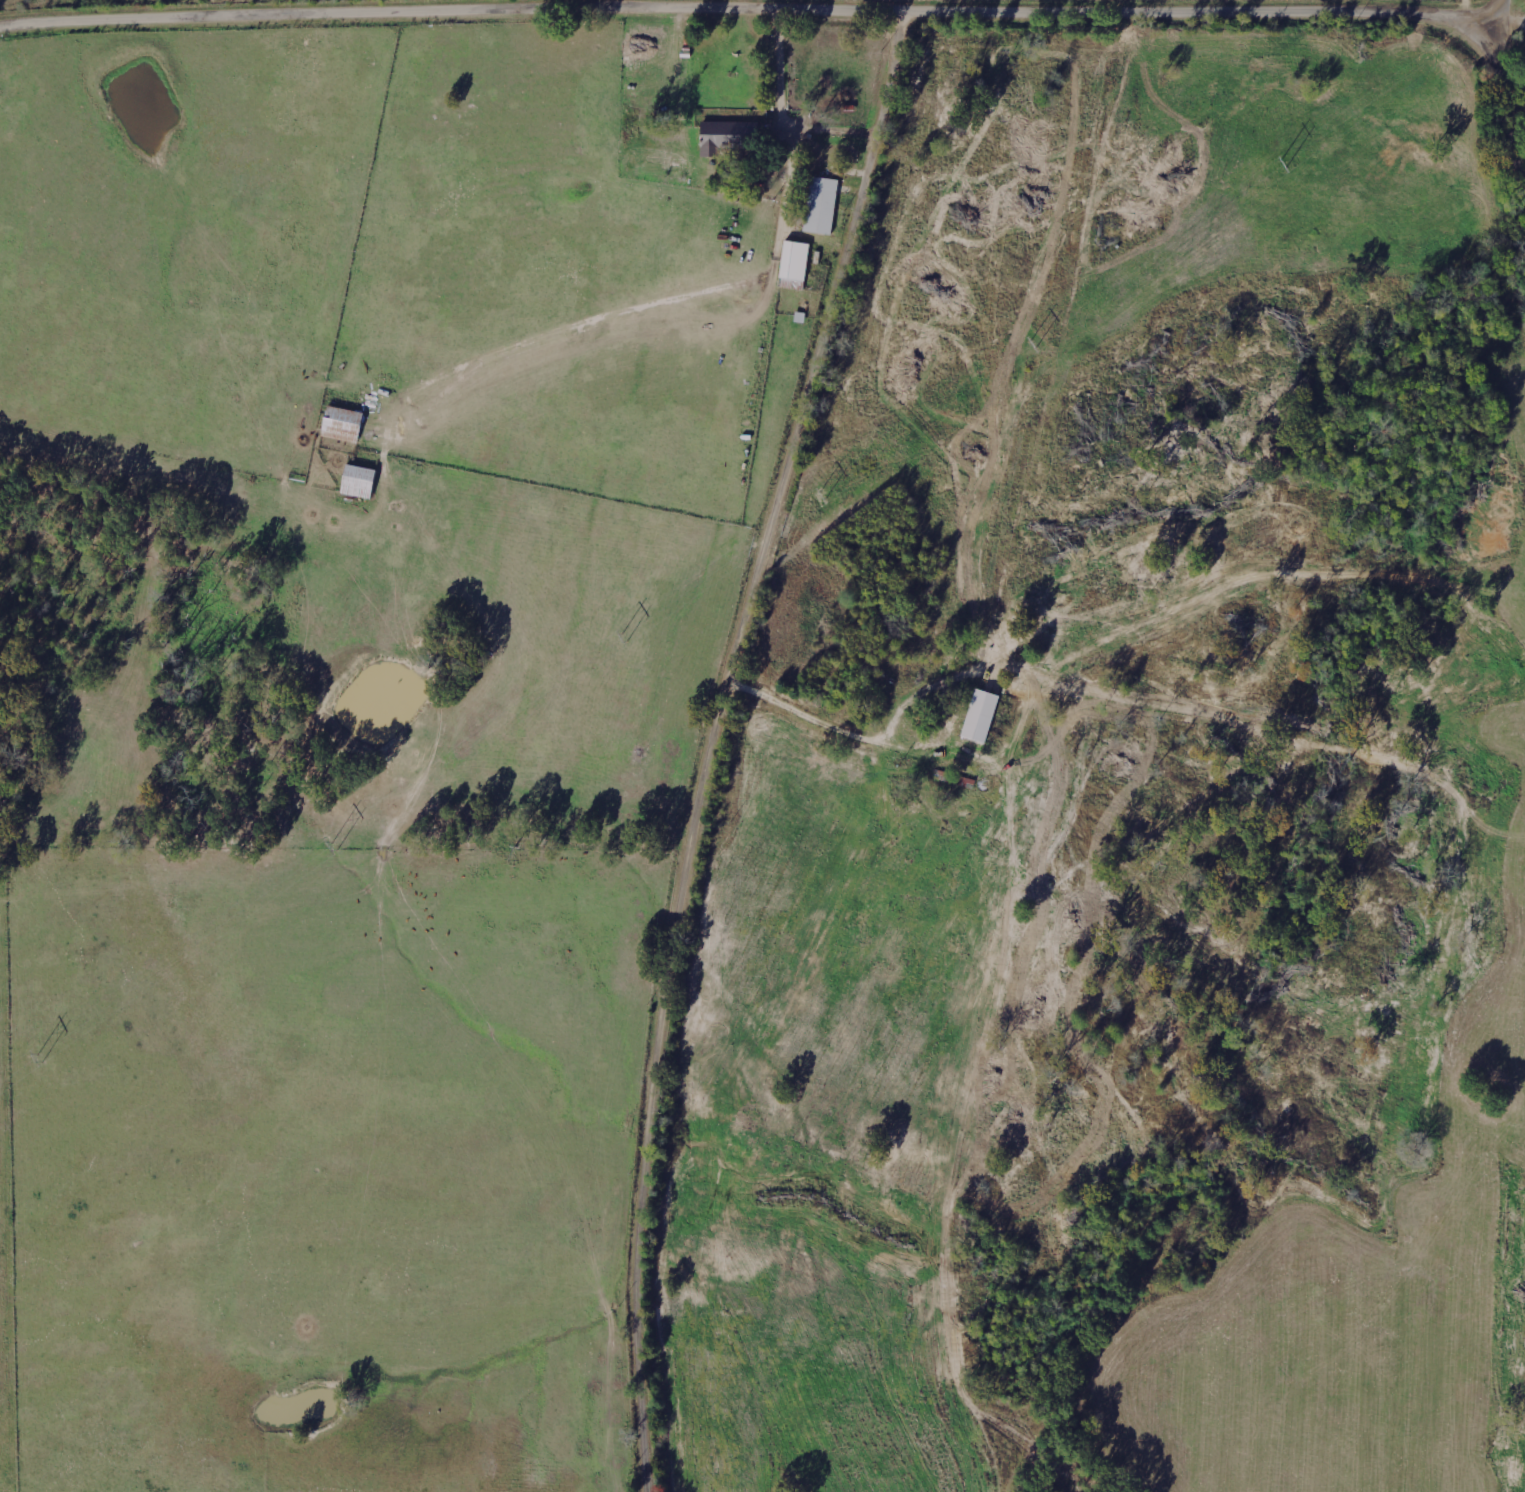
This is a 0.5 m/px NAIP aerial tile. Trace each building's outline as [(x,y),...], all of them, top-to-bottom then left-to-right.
[(700,155),(740,156),(740,138),(755,139),(756,123),(701,122),(700,155)] [(838,179),(810,176),(804,231),(832,235),(838,179)] [(806,280),(810,243),(783,241),(779,278),(806,280)] [(803,290),(805,282),(781,278),(780,286),(803,290)] [(320,436),(358,443),(364,413),(332,407),(330,418),(324,417),(320,436)] [(371,499),(376,470),(345,464),(340,493),(371,499)] [(962,736),(987,743),(999,694),(974,688),(962,736)]
